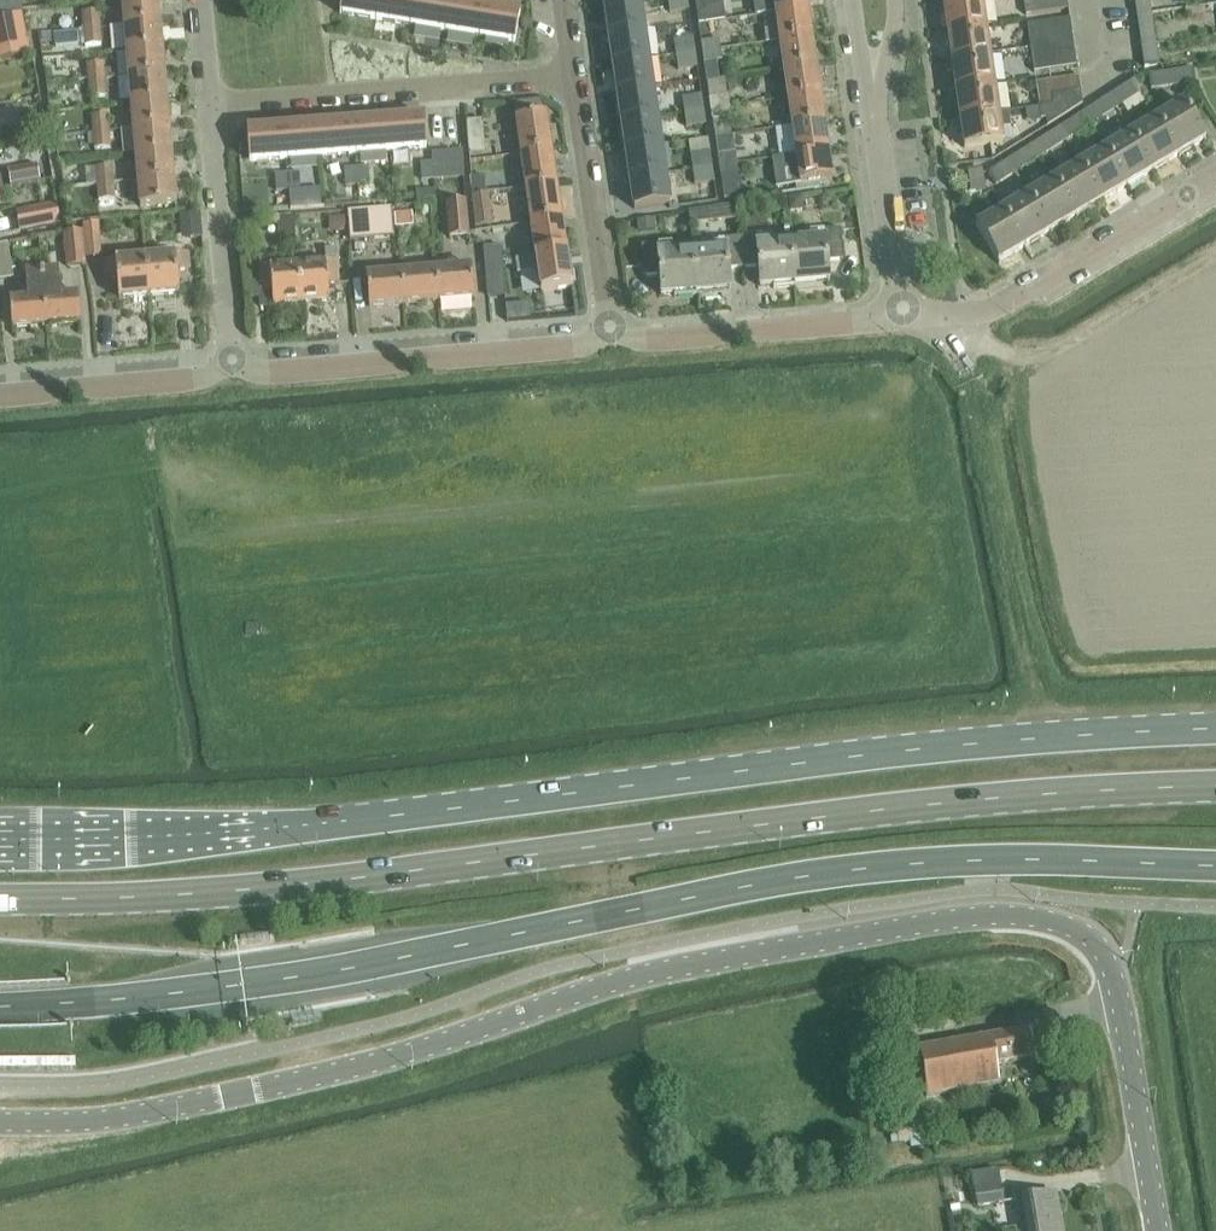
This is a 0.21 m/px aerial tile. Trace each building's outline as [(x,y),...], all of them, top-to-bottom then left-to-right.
[(123,29),(159,25),(157,0),(135,0),(99,3),(99,4),(121,2),(123,29)] [(377,22),(380,0),(344,0),(341,17),(377,22)] [(377,22),(411,28),(415,0),(380,0),(377,22)] [(411,28),(445,34),(450,4),(425,0),(415,0),(411,28)] [(606,10),(640,5),(640,0),(605,0),(606,10)] [(689,13),(687,0),(676,0),(667,1),(669,15),(689,13)] [(697,9),(714,7),(713,0),(696,0),(697,9)] [(776,16),(808,11),(807,0),(773,0),(776,16)] [(946,34),(984,28),(980,0),(975,0),(942,5),(946,34)] [(1039,16),(1036,2),(1036,0),(1023,0),(1025,18),(1039,16)] [(1039,16),(1068,12),(1066,0),(1052,0),(1036,2),(1039,16)] [(1136,15),(1151,13),(1149,0),(1134,0),(1136,15)] [(450,4),(445,34),(479,39),(484,10),(450,4)] [(606,10),(611,39),(645,34),(640,5),(606,10)] [(484,10),(479,39),(515,45),(519,15),(484,10)] [(776,16),(778,31),(764,33),(766,46),(780,44),(813,39),(808,11),(776,16)] [(81,14),(83,32),(100,31),(99,13),(81,14)] [(1155,41),(1151,13),(1136,15),(1140,43),(1155,41)] [(19,16),(0,20),(0,62),(28,56),(19,16)] [(1040,26),(1042,42),(1071,37),(1069,22),(1040,26)] [(123,29),(126,54),(161,51),(159,25),(123,29)] [(1027,28),(1030,51),(1043,49),(1042,42),(1040,26),(1027,28)] [(946,34),(950,63),(988,57),(984,28),(946,34)] [(102,46),(100,31),(83,32),(84,48),(102,46)] [(611,39),(615,67),(649,62),(645,34),(611,39)] [(1042,42),(1043,49),(1044,56),(1073,52),(1071,37),(1042,42)] [(780,44),(784,73),(817,68),(813,39),(780,44)] [(673,43),(675,58),(695,55),(693,40),(673,43)] [(702,44),(704,55),(720,53),(718,41),(702,44)] [(1140,43),(1144,70),(1159,68),(1155,41),(1140,43)] [(1034,73),(1047,71),(1044,56),(1043,49),(1030,51),(1034,73)] [(126,54),(128,80),(164,77),(161,51),(126,54)] [(1044,56),(1047,71),(1075,67),(1073,52),(1044,56)] [(704,55),(705,64),(721,62),(720,53),(704,55)] [(677,72),(697,70),(695,55),(675,58),(677,72)] [(950,63),(955,92),(992,86),(988,57),(950,63)] [(615,67),(619,96),(653,91),(649,62),(615,67)] [(86,66),(87,83),(105,82),(104,65),(86,66)] [(784,73),(788,101),(821,97),(817,68),(784,73)] [(1195,86),(1193,71),(1149,77),(1151,92),(1195,86)] [(128,80),(130,106),(166,102),(164,77),(128,80)] [(1049,84),(1051,97),(1079,92),(1077,79),(1049,84)] [(708,83),(712,112),(729,110),(725,80),(708,83)] [(106,98),(105,82),(87,83),(89,99),(106,98)] [(1134,83),(1108,99),(1116,112),(1142,96),(1134,83)] [(1035,86),(1038,109),(1052,107),(1051,97),(1049,84),(1035,86)] [(955,92),(959,121),(997,114),(992,86),(955,92)] [(619,96),(623,124),(657,119),(653,91),(619,96)] [(1052,107),(1055,123),(1082,106),(1079,92),(1051,97),(1052,107)] [(788,101),(792,130),(825,125),(821,97),(788,101)] [(682,100),(684,115),(703,112),(701,98),(682,100)] [(1108,99),(1083,115),(1091,128),(1116,112),(1108,99)] [(130,106),(132,131),(168,128),(166,102),(130,106)] [(1156,120),(1178,158),(1204,142),(1182,104),(1156,120)] [(1045,120),(1046,129),(1055,123),(1052,107),(1038,109),(1040,121),(1045,120)] [(712,112),(713,121),(730,119),(729,110),(712,112)] [(686,129),(705,126),(703,112),(684,115),(686,129)] [(963,150),(1001,144),(999,130),(1009,128),(1007,113),(997,114),(959,121),(963,150)] [(1083,115),(1058,131),(1066,143),(1091,128),(1083,115)] [(91,118),(92,135),(109,133),(108,116),(91,118)] [(516,122),(521,157),(551,152),(546,118),(516,122)] [(623,124),(627,153),(661,148),(657,119),(623,124)] [(1130,135),(1152,173),(1178,158),(1156,120),(1130,135)] [(387,123),(389,154),(425,151),(423,121),(387,123)] [(352,126),(355,156),(389,154),(387,123),(352,126)] [(468,126),(469,141),(470,157),(485,156),(483,123),(468,124),(468,126)] [(792,130),(796,157),(778,161),(829,154),(825,125),(792,130)] [(318,129),(320,159),(355,156),(352,126),(318,129)] [(132,131),(135,157),(170,154),(168,128),(132,131)] [(283,131),(286,162),(320,159),(318,129),(283,131)] [(250,164),(286,162),(283,131),(248,134),(250,164)] [(1058,131),(1032,147),(1040,159),(1066,143),(1058,131)] [(110,149),(109,133),(92,135),(94,151),(110,149)] [(1104,151),(1127,188),(1152,173),(1130,135),(1104,151)] [(1032,147),(1007,163),(1015,175),(1040,159),(1032,147)] [(627,153),(632,181),(666,176),(661,148),(627,153)] [(1079,166),(1101,204),(1127,188),(1104,151),(1079,166)] [(521,157),(526,191),(556,187),(551,152),(521,157)] [(135,157),(137,183),(173,179),(170,154),(135,157)] [(446,155),(448,180),(463,179),(461,154),(446,155)] [(793,188),(801,187),(833,182),(829,154),(778,161),(779,172),(791,170),(793,188)] [(421,166),(422,182),(424,206),(436,205),(434,181),(448,180),(446,155),(431,157),(432,165),(421,166)] [(690,157),(692,172),(711,169),(709,155),(690,157)] [(718,157),(720,170),(737,167),(736,155),(718,157)] [(996,187),(1015,175),(1007,163),(988,175),(996,187)] [(1053,181),(1075,219),(1101,204),(1079,166),(1053,181)] [(725,202),(742,199),(737,167),(720,170),(725,202)] [(36,168),(8,173),(10,187),(38,182),(36,168)] [(95,169),(97,186),(113,185),(112,168),(95,169)] [(356,169),(357,187),(358,191),(359,191),(359,197),(369,197),(368,168),(356,169)] [(345,188),(357,187),(356,169),(344,169),(345,188)] [(694,186),(713,184),(711,169),(692,172),(694,186)] [(985,193),(982,171),(968,173),(971,195),(985,193)] [(287,174),(288,193),(299,192),(298,173),(287,174)] [(275,193),(288,193),(287,174),(274,175),(275,193)] [(670,206),(666,176),(632,181),(636,211),(670,206)] [(175,206),(173,179),(137,183),(139,209),(175,206)] [(484,179),(471,180),(472,195),(486,194),(484,179)] [(1027,196),(1050,234),(1075,219),(1053,181),(1027,196)] [(115,201),(113,185),(97,186),(98,202),(115,201)] [(526,191),(531,226),(561,221),(556,187),(526,191)] [(474,211),(474,229),(492,227),(488,195),(486,195),(486,194),(472,195),(474,211)] [(1002,212),(1024,249),(1050,234),(1027,196),(1002,212)] [(470,239),(470,234),(467,204),(446,206),(449,241),(470,239)] [(56,207),(17,215),(20,233),(54,226),(58,218),(56,207)] [(349,214),(351,243),(373,241),(371,212),(349,214)] [(998,265),(1024,249),(1002,212),(975,227),(998,265)] [(396,215),(397,229),(413,228),(412,213),(396,215)] [(199,215),(180,217),(181,229),(190,228),(191,240),(201,239),(199,215)] [(344,218),(331,219),(332,233),(345,232),(344,218)] [(294,220),(277,221),(279,237),(295,235),(294,220)] [(655,220),(638,222),(640,234),(656,231),(655,220)] [(531,226),(536,260),(566,255),(561,221),(531,226)] [(82,234),(86,268),(86,260),(101,259),(99,224),(83,225),(84,233),(82,234)] [(791,244),(795,289),(797,289),(797,287),(830,284),(828,264),(843,263),(841,233),(811,235),(812,242),(791,244)] [(66,270),(86,268),(82,234),(64,235),(66,270)] [(741,241),(743,271),(760,269),(762,290),(775,289),(775,291),(795,289),(791,244),(773,245),(770,239),(741,241)] [(693,252),(696,297),(699,297),(698,295),(731,292),(729,272),(743,271),(741,241),(712,244),(711,250),(693,252)] [(13,280),(8,246),(0,247),(0,282),(13,280)] [(675,299),(696,297),(693,252),(674,253),(671,247),(643,249),(646,280),(660,279),(662,297),(675,296),(675,299)] [(483,250),(484,263),(502,261),(501,248),(483,250)] [(298,267),(302,305),(329,303),(328,288),(339,287),(337,264),(336,250),(324,251),(325,265),(298,267)] [(517,277),(538,274),(541,294),(571,290),(566,255),(536,260),(515,263),(517,277)] [(145,260),(148,299),(178,296),(176,274),(188,273),(187,256),(145,260)] [(273,308),(302,305),(298,267),(279,269),(277,257),(258,258),(261,293),(272,292),(273,308)] [(118,301),(148,299),(145,260),(103,264),(104,280),(116,279),(118,301)] [(484,263),(485,274),(503,272),(502,261),(484,263)] [(436,273),(438,303),(474,300),(471,270),(436,273)] [(41,272),(46,327),(81,324),(79,297),(61,299),(58,271),(41,272)] [(25,273),(27,301),(9,303),(12,330),(46,327),(41,272),(25,273)] [(506,299),(503,272),(485,274),(488,300),(506,299)] [(401,276),(404,306),(438,303),(436,273),(401,276)] [(369,309),(404,306),(401,276),(367,279),(369,309)] [(995,1067),(1033,1060),(1028,1032),(919,1051),(926,1099),(998,1086),(995,1067)] [(973,1175),(975,1191),(978,1209),(1003,1204),(1000,1187),(998,1170),(973,1175)] [(1056,1196),(1018,1202),(1022,1230),(1061,1230),(1056,1196)]
